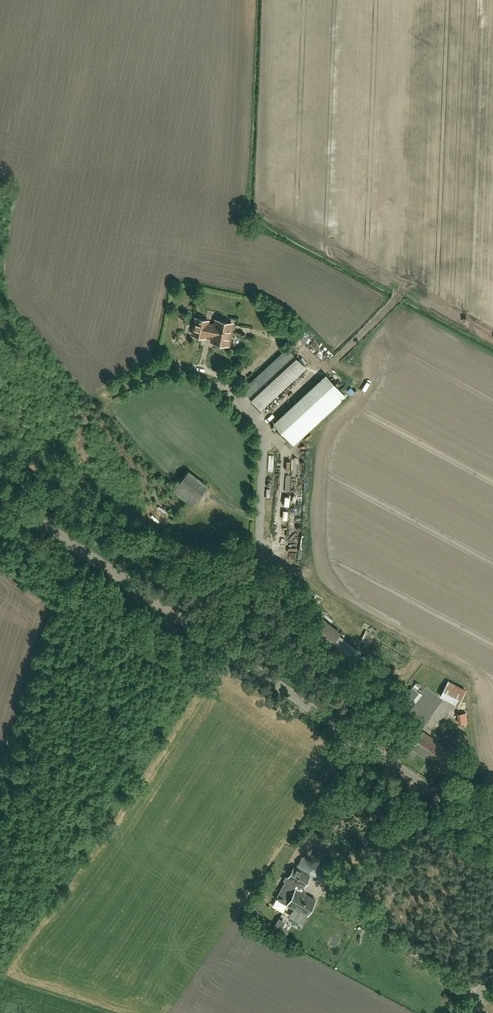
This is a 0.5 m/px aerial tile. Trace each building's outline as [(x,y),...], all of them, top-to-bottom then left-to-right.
[(215,325),(207,323),(207,320),(195,318),(192,334),(204,337),(205,334),(212,335),(211,342),(227,344),(231,323),(216,320),(215,325)] [(261,408),(305,367),(288,348),(243,389),(261,408)] [(293,443),(345,396),(326,375),(274,423),(293,443)] [(195,484),(189,480),(183,488),(190,493),(188,496),(192,499),(190,503),(198,508),(212,487),(193,474),(191,478),(197,482),(195,484)] [(286,484),(290,492),(294,490),(291,482),(286,484)] [(340,632),(332,637),(336,643),(344,638),(340,632)] [(437,673),(427,688),(427,689),(415,704),(430,716),(445,698),(458,704),(466,689),(448,680),(440,694),(437,692),(446,679),(447,678),(466,688),(474,673),(446,658),(437,673)] [(443,772),(456,755),(423,732),(412,747),(443,772)] [(319,852),(314,859),(318,862),(323,855),(319,852)] [(310,868),(320,881),(328,876),(317,862),(310,868)] [(302,923),(315,899),(296,888),(287,904),(295,909),(291,917),(302,923)]
